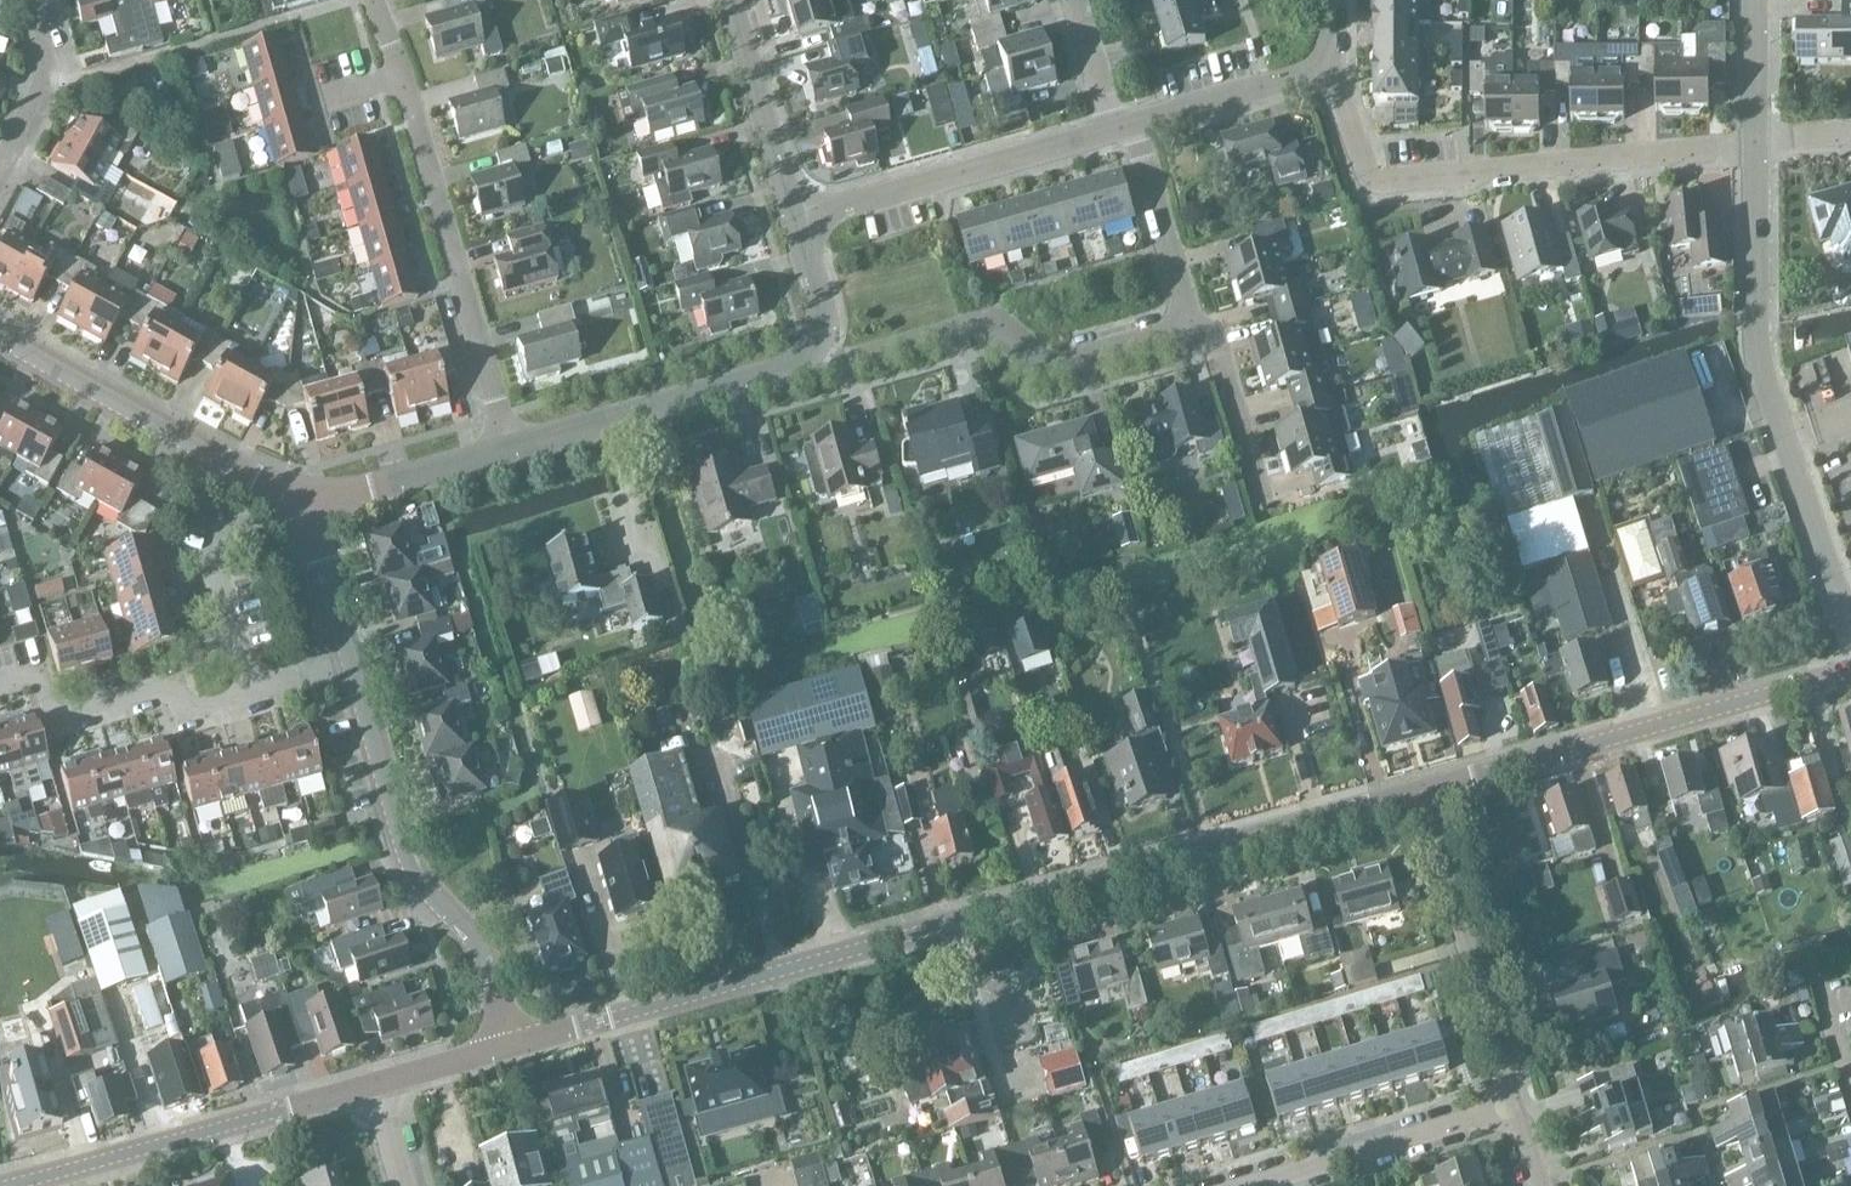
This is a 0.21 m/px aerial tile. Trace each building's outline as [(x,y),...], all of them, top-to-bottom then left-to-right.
[(126,0),(75,0),(82,26),(111,18),(117,40),(105,43),(109,58),(140,50),(126,0)] [(140,50),(163,43),(153,6),(173,0),(126,0),(140,50)] [(274,11),(286,8),(284,0),(270,0),(274,11)] [(486,3),(485,0),(453,0),(456,11),(425,20),(437,59),(481,46),(485,58),(503,53),(496,29),(478,35),(470,7),(486,3)] [(789,12),(831,0),(786,0),(789,12)] [(797,38),(829,28),(833,42),(870,32),(866,17),(853,21),(847,0),(831,0),(789,12),(797,38)] [(975,1),(980,19),(969,22),(973,37),(1003,29),(999,14),(1037,4),(1036,0),(979,0),(975,1)] [(1159,22),(1198,11),(1203,10),(1202,7),(1206,6),(1205,0),(1153,0),(1159,22)] [(1376,24),(1419,24),(1431,24),(1431,0),(1376,0),(1376,24)] [(1470,16),(1471,0),(1460,0),(1460,16),(1470,16)] [(1798,60),(1850,60),(1850,0),(1843,0),(1843,21),(1798,21),(1798,60)] [(1211,21),(1218,19),(1216,9),(1208,11),(1211,21)] [(1207,43),(1201,24),(1211,21),(1208,11),(1203,12),(1203,10),(1198,11),(1159,22),(1168,53),(1207,43)] [(631,14),(593,25),(601,51),(624,44),(632,71),(683,56),(673,18),(635,29),(631,14)] [(911,38),(926,34),(922,21),(907,25),(911,38)] [(1419,24),(1376,24),(1376,49),(1419,49),(1419,24)] [(1698,35),(1698,37),(1698,62),(1683,62),(1683,114),(1700,114),(1704,110),(1710,110),(1710,87),(1726,87),(1726,27),(1707,27),(1706,27),(1704,28),(1702,29),(1701,30),(1700,31),(1699,33),(1698,34),(1698,35)] [(978,52),(987,49),(991,62),(996,65),(999,73),(1004,72),(1048,59),(1046,53),(1050,52),(1045,32),(1007,43),(1003,29),(973,37),(978,52)] [(1453,49),(1463,49),(1463,33),(1453,33),(1453,49)] [(806,69),(815,104),(858,92),(851,68),(870,62),(863,35),(827,46),(832,62),(806,69)] [(279,37),(242,47),(254,87),(290,77),(279,37)] [(1656,47),(1640,47),(1640,55),(1640,78),(1656,78),(1656,111),(1662,111),(1666,114),(1683,114),(1683,62),(1682,47),(1667,47),(1656,47)] [(1419,49),(1376,49),(1376,74),(1419,74),(1419,49)] [(1463,65),(1463,64),(1463,49),(1453,49),(1452,65),(1463,65)] [(1487,64),(1471,64),(1471,95),(1487,95),(1487,128),(1493,128),(1497,132),(1514,132),(1513,79),(1513,55),(1495,55),(1487,64)] [(1582,55),(1571,55),(1555,56),(1555,64),(1556,86),(1571,86),(1571,119),(1577,119),(1581,123),(1599,123),(1598,71),(1582,71),(1582,55)] [(1640,86),(1640,78),(1640,55),(1613,55),(1613,70),(1598,71),(1599,123),(1615,123),(1619,119),(1625,119),(1625,86),(1640,86)] [(189,63),(193,78),(207,75),(203,59),(189,63)] [(985,77),(997,120),(1026,111),(1022,95),(1060,84),(1054,64),(1050,65),(1048,59),(1004,72),(999,73),(985,77)] [(1529,79),(1513,79),(1514,132),(1531,131),(1535,128),(1541,128),(1540,95),(1556,94),(1556,86),(1555,64),(1529,64),(1529,79)] [(493,92),(508,87),(504,71),(474,79),(479,95),(449,103),(460,140),(503,128),(493,92)] [(1375,101),(1395,101),(1395,128),(1419,125),(1419,74),(1376,74),(1375,101)] [(1463,74),(1458,74),(1453,74),(1452,90),(1463,90),(1463,74)] [(265,127),(301,116),(290,77),(254,87),(265,127)] [(671,78),(627,91),(636,124),(646,121),(653,145),(699,132),(697,123),(701,122),(701,124),(702,123),(693,89),(676,94),(671,78)] [(962,84),(948,88),(960,132),(975,128),(962,84)] [(889,129),(881,101),(846,111),(850,124),(840,127),(840,129),(824,134),(828,147),(822,151),(826,165),(833,165),(834,169),(856,162),(858,169),(875,164),(873,157),(876,157),(870,134),(889,129)] [(203,114),(211,141),(233,135),(225,108),(203,114)] [(276,167),(283,165),(313,156),(301,116),(265,127),(276,167)] [(127,154),(138,135),(111,120),(104,132),(78,118),(65,142),(107,165),(114,152),(120,156),(127,154)] [(1234,177),(1273,166),(1279,187),(1306,180),(1296,145),(1280,149),(1272,124),(1223,138),(1234,177)] [(373,139),(337,149),(348,189),(385,178),(373,139)] [(107,165),(65,142),(51,165),(77,180),(71,193),(97,208),(109,185),(99,180),(107,165)] [(214,150),(223,181),(241,177),(233,145),(214,150)] [(720,186),(710,150),(675,160),(670,145),(637,154),(644,181),(653,178),(663,212),(691,204),(689,195),(720,186)] [(496,154),(501,171),(471,179),(482,218),(523,206),(512,168),(530,163),(525,146),(496,154)] [(285,174),(294,203),(308,199),(300,169),(285,174)] [(1136,219),(1123,172),(1090,181),(1103,228),(1136,219)] [(71,193),(44,178),(37,192),(63,207),(71,193)] [(385,178),(348,189),(359,228),(396,218),(385,178)] [(1070,237),(1103,228),(1090,181),(1057,191),(1070,237)] [(1850,263),(1850,262),(1850,190),(1810,201),(1816,223),(1827,220),(1835,251),(1837,256),(1840,259),(1845,262),(1850,263)] [(1037,247),(1070,237),(1057,191),(1024,200),(1037,247)] [(1727,265),(1724,229),(1723,221),(1703,223),(1701,198),(1667,201),(1669,226),(1661,227),(1663,246),(1671,245),(1672,250),(1692,247),(1694,268),(1727,265)] [(1004,256),(1037,247),(1024,200),(991,210),(1004,256)] [(1580,216),(1593,261),(1622,253),(1624,258),(1640,253),(1629,213),(1614,217),(1611,207),(1580,216)] [(740,242),(742,237),(741,231),(739,226),(735,223),(731,222),(729,216),(701,224),(696,208),(685,211),(658,219),(665,244),(687,238),(698,275),(716,270),(722,259),(721,256),(739,251),(737,245),(740,242)] [(971,266),(1004,256),(991,210),(958,219),(971,266)] [(1583,279),(1573,244),(1559,248),(1550,214),(1504,227),(1519,282),(1563,270),(1567,283),(1583,279)] [(396,218),(359,228),(371,268),(407,257),(396,218)] [(7,236),(0,248),(0,286),(8,290),(31,248),(18,241),(26,227),(11,219),(3,234),(7,236)] [(1260,248),(1227,257),(1234,283),(1238,282),(1238,281),(1284,268),(1280,253),(1292,250),(1284,222),(1254,230),(1260,248)] [(554,244),(549,225),(507,237),(512,255),(494,261),(504,295),(557,280),(548,246),(554,244)] [(1469,281),(1496,273),(1484,230),(1457,237),(1459,244),(1431,252),(1428,242),(1393,252),(1400,278),(1401,282),(1396,284),(1394,288),(1395,293),(1397,297),(1400,299),(1406,298),(1407,301),(1442,291),(1440,284),(1468,277),(1469,281)] [(31,248),(8,290),(32,303),(46,277),(59,284),(74,258),(51,245),(45,256),(31,248)] [(382,307),(419,297),(407,257),(371,268),(382,307)] [(72,291),(57,317),(81,331),(104,288),(91,281),(97,270),(74,258),(59,284),(72,291)] [(1284,268),(1238,281),(1238,282),(1245,305),(1273,297),(1279,315),(1308,307),(1300,279),(1296,264),(1284,268)] [(675,285),(681,305),(699,299),(708,330),(710,330),(712,337),(730,331),(728,324),(758,316),(747,280),(712,290),(708,276),(675,285)] [(638,293),(652,289),(649,278),(635,283),(638,293)] [(132,325),(147,298),(122,284),(116,295),(104,288),(81,331),(105,344),(119,318),(132,325)] [(1722,297),(1704,299),(1706,317),(1724,315),(1722,297)] [(132,325),(145,332),(130,358),(148,367),(149,365),(156,368),(183,318),(182,316),(173,311),(172,312),(147,298),(132,325)] [(543,334),(517,341),(522,357),(517,359),(524,384),(561,374),(559,367),(580,361),(570,327),(576,325),(570,307),(538,316),(543,334)] [(1284,334),(1251,343),(1259,368),(1262,367),(1324,349),(1319,334),(1316,335),(1308,307),(1279,315),(1284,334)] [(1613,315),(1594,321),(1603,350),(1643,337),(1637,320),(1617,327),(1613,315)] [(160,375),(178,384),(192,358),(205,365),(220,338),(206,331),(183,318),(156,368),(162,372),(160,375)] [(1405,358),(1424,346),(1411,325),(1392,337),(1405,358)] [(245,352),(220,338),(205,365),(218,372),(203,398),(221,408),(222,405),(229,409),(250,369),(239,363),(245,352)] [(422,362),(410,365),(422,409),(429,406),(430,410),(449,404),(441,376),(455,372),(447,342),(419,350),(422,362)] [(1262,367),(1269,391),(1285,387),(1290,405),(1333,393),(1325,367),(1328,366),(1324,349),(1262,367)] [(422,409),(410,365),(406,353),(381,361),(366,365),(375,394),(389,390),(397,419),(416,414),(415,411),(422,409)] [(1685,356),(1568,396),(1599,486),(1715,445),(1685,356)] [(375,394),(366,365),(339,373),(342,384),(329,388),(342,432),(349,429),(350,433),(369,427),(361,398),(375,394)] [(265,399),(285,409),(289,376),(276,370),(260,375),(250,369),(229,409),(235,412),(233,415),(251,425),(265,399)] [(289,376),(285,409),(306,403),(317,442),(336,437),(335,434),(342,432),(329,388),(326,376),(301,383),(298,374),(289,376)] [(1145,446),(1148,445),(1152,457),(1156,461),(1161,463),(1171,460),(1175,456),(1177,450),(1197,444),(1200,457),(1227,450),(1218,419),(1203,424),(1194,391),(1161,401),(1164,412),(1138,420),(1145,446)] [(1276,429),(1283,454),(1287,453),(1333,440),(1350,435),(1343,410),(1338,411),(1333,393),(1290,405),(1295,423),(1276,429)] [(2,450),(16,458),(39,416),(16,402),(3,426),(0,424),(0,453),(2,450)] [(912,442),(907,444),(904,446),(903,449),(904,464),(905,467),(908,469),(919,468),(922,479),(923,478),(924,484),(948,477),(946,472),(965,466),(964,464),(973,461),(977,474),(1000,467),(995,449),(1000,448),(991,419),(965,426),(958,403),(928,412),(927,408),(904,415),(912,442)] [(1505,524),(1509,523),(1574,502),(1592,496),(1567,411),(1478,438),(1505,524)] [(39,416),(16,458),(30,466),(26,474),(35,479),(48,486),(63,459),(50,452),(63,429),(39,416)] [(1018,441),(1029,481),(1076,468),(1083,495),(1123,484),(1114,451),(1093,457),(1089,444),(1093,443),(1094,442),(1095,441),(1096,440),(1096,439),(1096,438),(1091,421),(1018,441)] [(851,430),(816,440),(817,445),(807,447),(805,452),(818,496),(822,499),(832,496),(833,500),(868,489),(868,488),(883,484),(880,474),(882,474),(874,447),(857,452),(851,430)] [(1287,453),(1293,477),(1309,472),(1314,490),(1357,478),(1349,449),(1345,436),(1333,440),(1287,453)] [(57,491),(74,501),(81,500),(83,495),(98,503),(121,461),(97,448),(84,471),(72,464),(57,491)] [(1702,533),(1723,526),(1750,517),(1727,448),(1678,464),(1702,533)] [(157,512),(145,505),(132,498),(145,475),(121,461),(98,503),(121,516),(116,524),(134,534),(145,533),(157,512)] [(705,512),(711,534),(753,522),(749,508),(776,500),(767,469),(747,475),(748,477),(740,479),(735,463),(694,474),(701,497),(698,497),(702,513),(705,512)] [(1233,526),(1247,522),(1238,488),(1224,492),(1229,513),(1233,526)] [(1525,574),(1513,578),(1535,651),(1612,628),(1574,502),(1509,523),(1525,574)] [(1675,579),(1694,635),(1730,622),(1716,580),(1695,587),(1672,519),(1651,526),(1669,581),(1675,579)] [(376,581),(383,579),(383,580),(415,571),(402,526),(363,537),(376,581)] [(586,540),(549,550),(564,604),(600,594),(605,614),(628,608),(635,631),(664,623),(651,580),(634,584),(631,571),(598,581),(586,540)] [(104,553),(112,579),(145,570),(143,562),(152,559),(147,541),(104,553)] [(1731,580),(1744,621),(1754,618),(1755,621),(1775,614),(1775,611),(1785,608),(1777,585),(1783,582),(1777,564),(1770,567),(1766,552),(1749,558),(1754,572),(1731,580)] [(1321,564),(1340,627),(1377,616),(1358,553),(1321,564)] [(449,619),(446,610),(435,613),(422,569),(415,572),(415,571),(383,580),(396,624),(427,615),(429,625),(449,619)] [(112,579),(119,605),(161,592),(156,575),(148,577),(145,570),(112,579)] [(55,584),(58,595),(65,593),(62,582),(55,584)] [(48,586),(51,597),(58,595),(55,584),(48,586)] [(42,588),(45,598),(51,597),(48,586),(42,588)] [(35,590),(38,600),(45,598),(42,588),(35,590)] [(119,605),(126,630),(160,620),(158,612),(166,610),(161,592),(119,605)] [(1260,709),(1220,721),(1233,766),(1252,760),(1253,761),(1255,760),(1262,758),(1265,758),(1264,757),(1283,751),(1270,707),(1269,707),(1265,695),(1296,686),(1271,603),(1227,616),(1235,646),(1250,642),(1260,676),(1250,678),(1260,709)] [(821,614),(803,619),(805,628),(824,623),(821,614)] [(449,619),(429,625),(418,628),(423,644),(396,651),(409,696),(447,685),(435,641),(453,636),(449,619)] [(74,627),(83,661),(91,659),(94,667),(112,662),(104,636),(100,620),(74,627)] [(126,630),(129,639),(133,655),(134,656),(176,644),(171,625),(162,628),(160,620),(126,630)] [(1051,654),(1040,622),(1009,632),(1019,664),(1051,654)] [(47,635),(60,677),(78,672),(75,663),(83,661),(74,627),(47,635)] [(1493,631),(1500,652),(1513,647),(1506,627),(1493,631)] [(1495,638),(1481,642),(1488,667),(1502,663),(1495,638)] [(123,640),(126,649),(128,656),(133,655),(129,639),(123,640)] [(113,643),(115,652),(126,649),(123,640),(113,643)] [(1544,661),(1549,678),(1567,673),(1575,698),(1609,688),(1596,647),(1563,657),(1562,655),(1544,661)] [(117,659),(128,656),(126,649),(115,652),(117,659)] [(1469,652),(1436,662),(1460,748),(1481,742),(1473,713),(1484,710),(1479,695),(1476,696),(1471,678),(1476,676),(1469,652)] [(862,663),(872,704),(898,698),(888,657),(862,663)] [(1372,678),(1360,682),(1367,705),(1371,704),(1384,749),(1436,735),(1427,704),(1432,702),(1421,665),(1409,668),(1409,666),(1372,677),(1372,678)] [(886,830),(896,828),(885,784),(875,787),(861,734),(877,729),(861,670),(748,702),(764,758),(800,749),(810,790),(794,794),(809,854),(826,850),(828,858),(827,858),(836,892),(879,881),(870,843),(888,838),(886,830)] [(470,703),(466,688),(443,695),(446,706),(453,704),(454,708),(470,703)] [(1535,735),(1553,729),(1559,727),(1546,688),(1523,695),(1535,735)] [(578,732),(601,725),(590,690),(567,698),(578,732)] [(1147,697),(1126,704),(1138,739),(1159,732),(1147,697)] [(465,748),(454,708),(453,704),(446,706),(414,715),(426,758),(433,756),(434,757),(465,748)] [(1841,715),(1850,752),(1850,713),(1841,715)] [(25,719),(21,717),(9,720),(28,790),(40,786),(35,767),(49,763),(37,720),(26,723),(25,719)] [(11,774),(16,794),(28,790),(9,720),(0,723),(0,777),(11,774)] [(293,738),(284,741),(296,783),(322,776),(309,729),(305,727),(294,730),(292,734),(293,738)] [(258,748),(275,808),(288,804),(283,787),(296,783),(284,741),(258,748)] [(1767,741),(1723,753),(1729,775),(1734,773),(1743,803),(1762,798),(1768,819),(1776,817),(1780,832),(1802,826),(1794,798),(1784,801),(1781,792),(1767,741)] [(164,742),(138,749),(154,805),(155,809),(167,805),(163,788),(176,784),(164,742)] [(434,757),(438,771),(430,773),(436,793),(443,791),(446,802),(485,791),(472,746),(465,748),(434,757)] [(1149,746),(1107,759),(1119,794),(1125,793),(1132,813),(1168,801),(1149,746)] [(1836,816),(1816,750),(1811,747),(1800,750),(1797,756),(1801,768),(1788,772),(1804,825),(1836,816)] [(245,798),(258,794),(263,811),(275,808),(258,748),(233,755),(245,798)] [(138,749),(112,757),(125,799),(128,812),(154,805),(138,749)] [(1003,765),(989,770),(999,800),(1014,795),(1008,780),(1031,772),(1039,797),(1027,801),(1042,846),(1068,838),(1040,753),(1027,757),(1025,749),(1017,752),(1016,750),(1007,753),(1008,755),(1000,757),(1003,765)] [(1045,756),(1073,836),(1100,827),(1082,774),(1069,779),(1059,751),(1045,756)] [(222,754),(218,752),(207,755),(207,754),(205,755),(219,805),(245,798),(233,755),(223,758),(222,754)] [(98,753),(85,757),(102,818),(104,825),(117,821),(111,803),(125,799),(112,757),(103,759),(101,755),(98,753)] [(1850,773),(1850,753),(1842,755),(1847,774),(1850,773)] [(203,756),(192,759),(190,763),(191,767),(181,770),(193,813),(219,805),(205,755),(203,755),(203,756)] [(71,768),(61,771),(73,814),(89,809),(93,821),(102,818),(85,757),(72,760),(70,764),(71,768)] [(684,758),(632,773),(669,899),(743,877),(724,812),(702,818),(684,758)] [(1704,819),(1708,818),(1725,813),(1715,776),(1701,779),(1696,761),(1663,770),(1673,807),(1699,800),(1704,819)] [(1609,782),(1621,821),(1633,817),(1638,833),(1653,828),(1635,773),(1609,782)] [(943,826),(934,828),(943,865),(973,858),(956,790),(935,795),(943,826)] [(1559,841),(1573,837),(1579,856),(1597,850),(1578,791),(1546,801),(1559,841)] [(550,809),(564,855),(599,845),(585,799),(550,809)] [(1725,813),(1708,818),(1712,833),(1729,828),(1725,813)] [(308,825),(312,839),(337,832),(333,818),(308,825)] [(1844,888),(1850,886),(1850,835),(1829,843),(1844,888)] [(202,860),(222,858),(220,842),(200,844),(202,860)] [(622,852),(625,861),(604,867),(618,918),(622,917),(628,920),(639,917),(642,911),(658,906),(643,856),(640,846),(622,852)] [(1365,877),(1335,886),(1347,928),(1366,922),(1365,918),(1397,909),(1385,867),(1364,873),(1365,877)] [(375,889),(371,880),(356,885),(351,871),(299,888),(309,917),(326,911),(332,928),(382,911),(379,902),(382,900),(378,888),(375,889)] [(1533,893),(1554,887),(1550,873),(1529,878),(1533,893)] [(540,949),(541,951),(542,950),(549,970),(560,967),(561,970),(566,972),(575,969),(577,964),(576,961),(587,957),(568,904),(576,901),(567,874),(542,882),(551,908),(530,915),(537,935),(536,936),(536,938),(538,937),(542,948),(540,949)] [(1643,917),(1632,883),(1604,892),(1615,926),(1643,917)] [(1272,905),(1268,906),(1279,947),(1301,941),(1307,964),(1334,957),(1325,925),(1310,929),(1301,897),(1290,900),(1289,896),(1285,894),(1273,897),(1271,901),(1272,905)] [(1234,916),(1243,948),(1229,952),(1237,983),(1265,976),(1258,952),(1279,947),(1268,906),(1264,908),(1262,903),(1259,901),(1247,904),(1245,908),(1246,912),(1234,916)] [(125,908),(79,924),(102,994),(149,978),(125,908)] [(67,914),(46,921),(62,966),(83,959),(67,914)] [(147,930),(165,985),(207,972),(188,916),(147,930)] [(1229,976),(1220,946),(1208,950),(1199,918),(1179,924),(1181,929),(1150,937),(1160,974),(1208,961),(1213,980),(1229,976)] [(1641,926),(1610,934),(1614,950),(1645,942),(1641,926)] [(386,941),(381,927),(331,944),(341,973),(355,968),(361,984),(411,967),(407,958),(411,957),(407,944),(403,945),(400,936),(386,941)] [(1073,965),(1056,971),(1067,1011),(1082,1006),(1080,997),(1122,985),(1129,1011),(1148,1006),(1138,972),(1126,975),(1116,942),(1070,955),(1073,965)] [(1342,956),(1349,985),(1377,978),(1369,948),(1342,956)] [(1610,986),(1626,981),(1617,951),(1583,961),(1588,979),(1553,989),(1565,1028),(1598,1018),(1599,1022),(1619,1016),(1610,986)] [(1425,991),(1421,976),(1392,985),(1396,1000),(1425,991)] [(118,1046),(97,980),(70,988),(74,998),(47,1006),(53,1026),(65,1063),(118,1046)] [(1396,1000),(1392,985),(1364,993),(1368,1008),(1396,1000)] [(363,1032),(377,1027),(383,1044),(433,1027),(423,996),(407,1001),(402,986),(353,1002),(363,1032)] [(316,988),(288,998),(287,998),(304,1047),(318,1042),(323,1057),(354,1047),(338,997),(321,1002),(316,988)] [(286,993),(240,1008),(263,1077),(272,1074),(274,1078),(286,1074),(285,1070),(294,1067),(289,1051),(304,1047),(287,998),(288,998),(286,993)] [(1248,993),(1234,997),(1242,1023),(1262,1017),(1257,998),(1250,1000),(1248,993)] [(1368,1008),(1364,993),(1335,1001),(1340,1016),(1368,1008)] [(1340,1016),(1335,1001),(1307,1010),(1312,1025),(1340,1016)] [(1732,1055),(1799,1035),(1796,1025),(1791,1008),(1788,1007),(1769,1012),(1770,1018),(1725,1031),(1732,1055)] [(1307,1010),(1279,1018),(1284,1033),(1312,1025),(1307,1010)] [(1279,1018),(1252,1026),(1257,1041),(1284,1033),(1279,1018)] [(945,1133),(999,1116),(994,1098),(988,1100),(984,1085),(986,1085),(969,1028),(944,1036),(944,1034),(917,1042),(925,1068),(902,1075),(904,1080),(903,1083),(907,1097),(909,1098),(911,1103),(934,1096),(936,1101),(948,1097),(952,1112),(940,1116),(945,1133)] [(1436,1031),(1408,1040),(1420,1078),(1448,1070),(1436,1031)] [(1227,1034),(1199,1042),(1204,1058),(1232,1050),(1227,1034)] [(1803,1045),(1799,1035),(1732,1055),(1739,1080),(1785,1066),(1781,1051),(1803,1045)] [(211,1040),(194,1045),(210,1096),(226,1091),(227,1093),(237,1089),(237,1087),(241,1086),(228,1047),(215,1051),(211,1040)] [(1408,1040),(1380,1048),(1392,1087),(1420,1078),(1408,1040)] [(1199,1042),(1171,1051),(1176,1066),(1204,1058),(1199,1042)] [(184,1047),(148,1059),(165,1110),(198,1099),(201,1097),(184,1047)] [(1380,1048),(1352,1057),(1364,1095),(1392,1087),(1380,1048)] [(1171,1051),(1143,1059),(1148,1075),(1176,1066),(1171,1051)] [(696,1102),(682,1106),(686,1121),(700,1117),(705,1135),(782,1114),(777,1095),(768,1098),(755,1053),(729,1060),(729,1058),(713,1063),(713,1065),(688,1072),(696,1102)] [(16,1092),(7,1095),(15,1123),(16,1122),(19,1134),(19,1136),(63,1124),(62,1122),(42,1054),(8,1064),(11,1074),(9,1075),(11,1081),(13,1081),(16,1092)] [(1690,1068),(1703,1064),(1700,1054),(1687,1058),(1690,1068)] [(1077,1056),(1043,1065),(1052,1100),(1086,1091),(1077,1056)] [(1352,1057),(1324,1065),(1336,1104),(1364,1095),(1352,1057)] [(1148,1075),(1143,1059),(1116,1067),(1120,1083),(1148,1075)] [(1693,1077),(1706,1074),(1703,1064),(1690,1068),(1693,1077)] [(1324,1065),(1296,1074),(1308,1112),(1336,1104),(1324,1065)] [(1598,1113),(1575,1120),(1578,1129),(1647,1108),(1635,1071),(1581,1087),(1585,1101),(1594,1098),(1598,1113)] [(1308,1112),(1296,1074),(1268,1082),(1279,1121),(1308,1112)] [(92,1076),(72,1083),(81,1112),(91,1109),(98,1130),(128,1120),(123,1106),(135,1102),(128,1079),(116,1083),(97,1090),(92,1076)] [(597,1076),(582,1080),(583,1082),(547,1092),(550,1100),(540,1102),(547,1126),(547,1127),(559,1172),(559,1171),(578,1166),(569,1134),(576,1132),(574,1123),(589,1119),(591,1123),(611,1118),(610,1111),(610,1109),(609,1110),(601,1078),(598,1078),(597,1076)] [(1683,1097),(1696,1093),(1693,1084),(1680,1087),(1683,1097)] [(1816,1108),(1830,1104),(1843,1100),(1840,1088),(1827,1092),(1827,1095),(1814,1098),(1816,1108)] [(1244,1090),(1216,1098),(1228,1137),(1256,1129),(1244,1090)] [(1698,1101),(1696,1093),(1683,1097),(1685,1105),(1698,1101)] [(1713,1128),(1716,1138),(1782,1119),(1775,1094),(1729,1108),(1733,1122),(1713,1128)] [(652,1146),(663,1185),(696,1185),(672,1098),(641,1107),(652,1146)] [(1216,1098),(1188,1107),(1200,1145),(1228,1137),(1216,1098)] [(1830,1104),(1816,1108),(1819,1116),(1832,1113),(1830,1104)] [(1188,1107),(1160,1115),(1172,1154),(1200,1145),(1188,1107)] [(1578,1129),(1581,1138),(1604,1131),(1608,1145),(1654,1131),(1647,1108),(1578,1129)] [(1115,1117),(1122,1142),(1135,1138),(1127,1113),(1115,1117)] [(1172,1154),(1160,1115),(1132,1124),(1144,1162),(1172,1154)] [(1739,1142),(1743,1156),(1789,1142),(1782,1119),(1716,1138),(1719,1148),(1739,1142)] [(1094,1160),(1110,1155),(1099,1120),(1071,1129),(1075,1142),(1059,1147),(1070,1185),(1080,1182),(1081,1185),(1100,1179),(1094,1160)] [(1070,1185),(1059,1147),(1042,1152),(1038,1139),(1010,1148),(1021,1182),(1037,1177),(1040,1185),(1066,1185),(1070,1185)] [(1829,1146),(1831,1155),(1850,1150),(1847,1141),(1829,1146)] [(495,1185),(547,1185),(536,1142),(487,1155),(495,1185)] [(1727,1175),(1730,1185),(1796,1166),(1789,1142),(1743,1156),(1747,1169),(1727,1175)] [(652,1146),(617,1155),(625,1185),(663,1185),(652,1146)] [(973,1185),(1008,1185),(1021,1182),(1010,1148),(981,1156),(985,1169),(969,1174),(973,1185)] [(1638,1185),(1646,1185),(1705,1168),(1702,1158),(1682,1165),(1677,1150),(1631,1164),(1638,1185)] [(1834,1164),(1850,1159),(1850,1155),(1850,1150),(1831,1155),(1834,1164)] [(821,1154),(793,1161),(796,1173),(824,1166),(821,1154)] [(617,1155),(586,1164),(578,1166),(559,1172),(563,1185),(625,1185),(617,1155)] [(1422,1181),(1424,1185),(1484,1185),(1477,1164),(1422,1181)] [(796,1173),(796,1175),(799,1185),(805,1185),(828,1180),(824,1166),(796,1173)] [(969,1174),(953,1179),(949,1166),(921,1175),(924,1185),(973,1185),(969,1174)] [(1796,1166),(1730,1185),(1802,1185),(1796,1166)] [(1687,1183),(1708,1177),(1705,1168),(1646,1185),(1688,1185),(1687,1183)] [(339,1172),(300,1182),(301,1185),(343,1185),(339,1172)] [(921,1175),(893,1183),(894,1185),(924,1185),(921,1175)]
